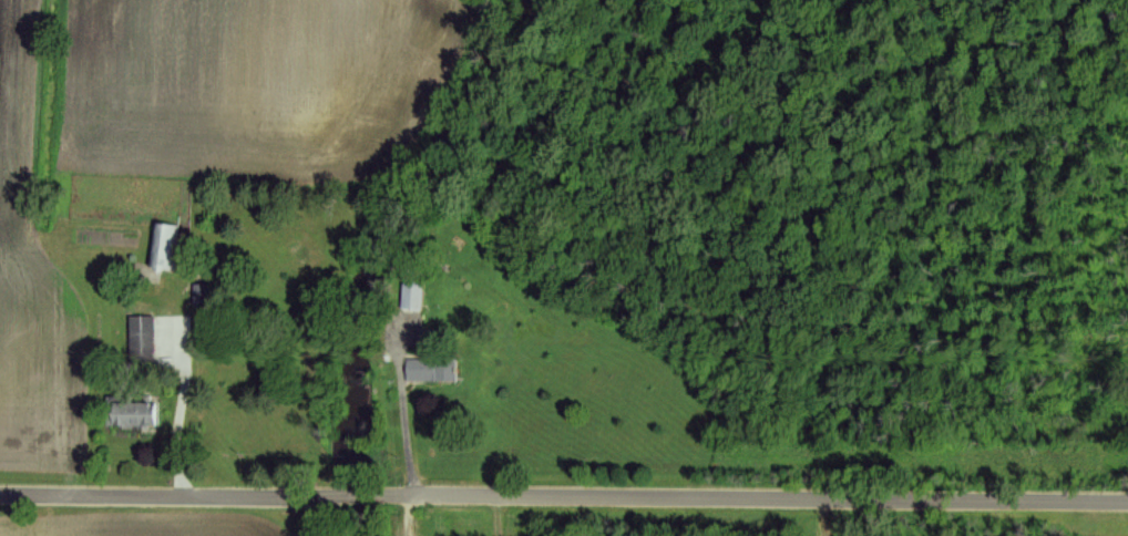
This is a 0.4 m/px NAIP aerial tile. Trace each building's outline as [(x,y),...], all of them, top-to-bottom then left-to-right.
[(179,225),(154,222),(150,267),(175,269),(179,225)] [(402,277),(401,309),(421,310),(423,278),(402,277)] [(155,316),(129,317),(131,362),(157,361),(155,316)] [(406,360),(407,382),(456,381),(456,360),(406,360)] [(116,404),(116,419),(125,419),(125,427),(160,426),(159,402),(116,404)]
